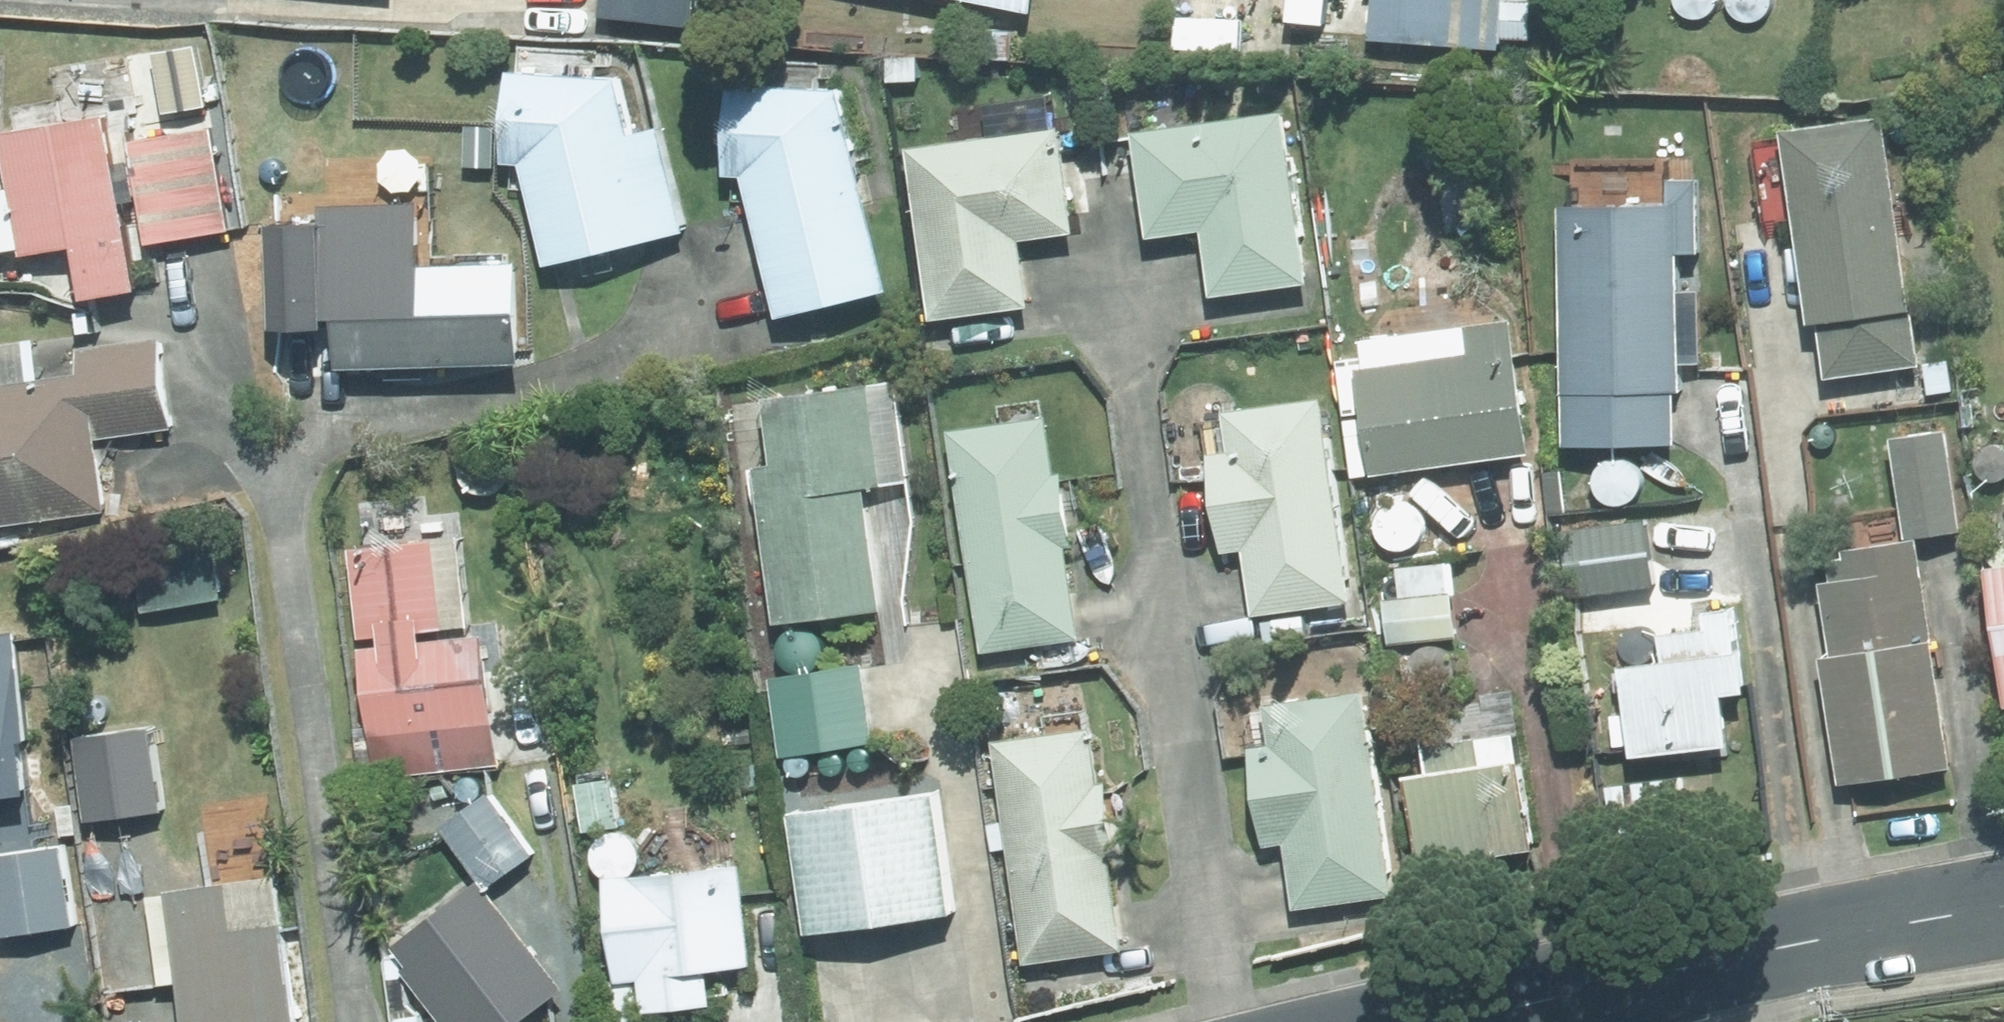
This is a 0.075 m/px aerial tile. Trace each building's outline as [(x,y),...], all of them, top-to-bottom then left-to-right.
[(600,11),(696,19),(697,0),(602,0),(600,11)] [(1378,34),(1460,38),(1461,0),(1379,0),(1378,34)] [(203,35),(151,43),(157,74),(208,66),(203,35)] [(918,54),(887,53),(887,77),(918,77),(918,54)] [(620,73),(508,67),(502,157),(521,156),(545,259),(682,227),(659,122),(632,127),(620,73)] [(733,77),(725,169),(743,170),(779,310),(889,281),(839,86),(733,77)] [(283,82),(283,164),(341,163),(342,82),(283,82)] [(1286,106),(1139,124),(1152,231),(1204,225),(1212,288),(1308,277),(1286,106)] [(0,127),(0,129),(24,248),(75,238),(85,287),(138,278),(121,196),(139,192),(148,238),(229,222),(215,148),(137,162),(135,152),(112,157),(103,107),(0,127)] [(1782,236),(1779,217),(1799,215),(1813,315),(1822,314),(1830,371),(1922,359),(1888,110),(1785,123),(1786,133),(1754,138),(1766,238),(1782,236)] [(909,142),(932,314),(1029,301),(1021,233),(1075,227),(1061,123),(909,142)] [(1565,200),(1566,438),(1674,439),(1674,380),(1679,380),(1679,246),(1701,247),(1701,174),(1672,174),(1672,180),(1619,179),(1620,158),(1601,158),(1602,181),(1573,182),(1573,200),(1565,200)] [(424,357),(522,353),(518,255),(336,261),(340,360),(388,359),(389,374),(425,373),(424,357)] [(1509,319),(1365,339),(1368,361),(1361,362),(1375,466),(1526,445),(1509,319)] [(106,507),(95,434),(170,425),(157,336),(77,346),(80,370),(37,375),(32,338),(0,342),(0,522),(106,507)] [(1951,355),(1924,365),(1927,390),(1956,388),(1951,355)] [(777,458),(759,461),(777,615),(881,603),(866,477),(911,472),(899,373),(770,388),(777,458)] [(1232,447),(1213,450),(1225,546),(1247,543),(1254,607),(1351,594),(1325,392),(1227,404),(1232,447)] [(953,426),(982,648),(1078,635),(1066,540),(1074,540),(1064,468),(1056,469),(1049,414),(953,426)] [(1833,557),(1835,576),(1825,579),(1834,649),(1823,650),(1841,775),(1951,759),(1917,532),(1963,525),(1948,424),(1894,432),(1909,536),(1847,545),(1849,556),(1833,557)] [(370,723),(355,726),(360,767),(382,765),(383,775),(500,759),(468,515),(360,529),(362,544),(349,546),(360,633),(382,630),(383,640),(361,643),(370,723)] [(210,538),(227,535),(224,518),(131,535),(145,609),(221,594),(210,538)] [(1647,520),(1564,530),(1571,591),(1653,582),(1647,520)] [(1990,559),(2003,656),(2003,557),(1990,559)] [(1404,595),(1386,598),(1391,639),(1459,633),(1450,559),(1400,565),(1404,595)] [(1695,608),(1697,624),(1660,629),(1664,658),(1623,664),(1634,749),(1681,742),(1684,763),(1721,758),(1719,738),(1731,737),(1724,687),(1746,683),(1741,646),(1736,646),(1730,604),(1695,608)] [(30,732),(16,623),(0,626),(0,786),(29,782),(23,733),(30,732)] [(863,661),(773,673),(784,750),(874,736),(863,661)] [(1274,739),(1252,742),(1265,841),(1287,839),(1295,902),(1392,889),(1365,686),(1269,699),(1274,739)] [(1047,732),(995,739),(1004,817),(990,819),(993,847),(1011,846),(1025,957),(1120,945),(1110,855),(1117,853),(1108,778),(1098,779),(1091,723),(1084,724),(1083,715),(1044,719),(1047,732)] [(1427,741),(1431,767),(1410,771),(1422,860),(1532,843),(1514,727),(1427,741)] [(163,809),(152,728),(79,738),(91,819),(163,809)] [(612,779),(580,783),(586,827),(617,824),(612,779)] [(935,786),(794,808),(811,923),(953,902),(935,786)] [(488,792),(444,823),(487,882),(532,850),(488,792)] [(62,842),(0,851),(0,930),(72,919),(62,842)] [(741,858),(606,872),(616,977),(641,975),(644,1006),(713,1000),(708,963),(751,958),(741,858)] [(149,886),(160,977),(179,974),(184,1021),(295,1021),(277,871),(149,886)] [(506,896),(462,929),(445,908),(443,906),(400,940),(417,962),(411,966),(454,1021),(525,1021),(573,986),(506,896)] [(400,1016),(401,1021),(427,1021),(426,1014),(400,1016)]
